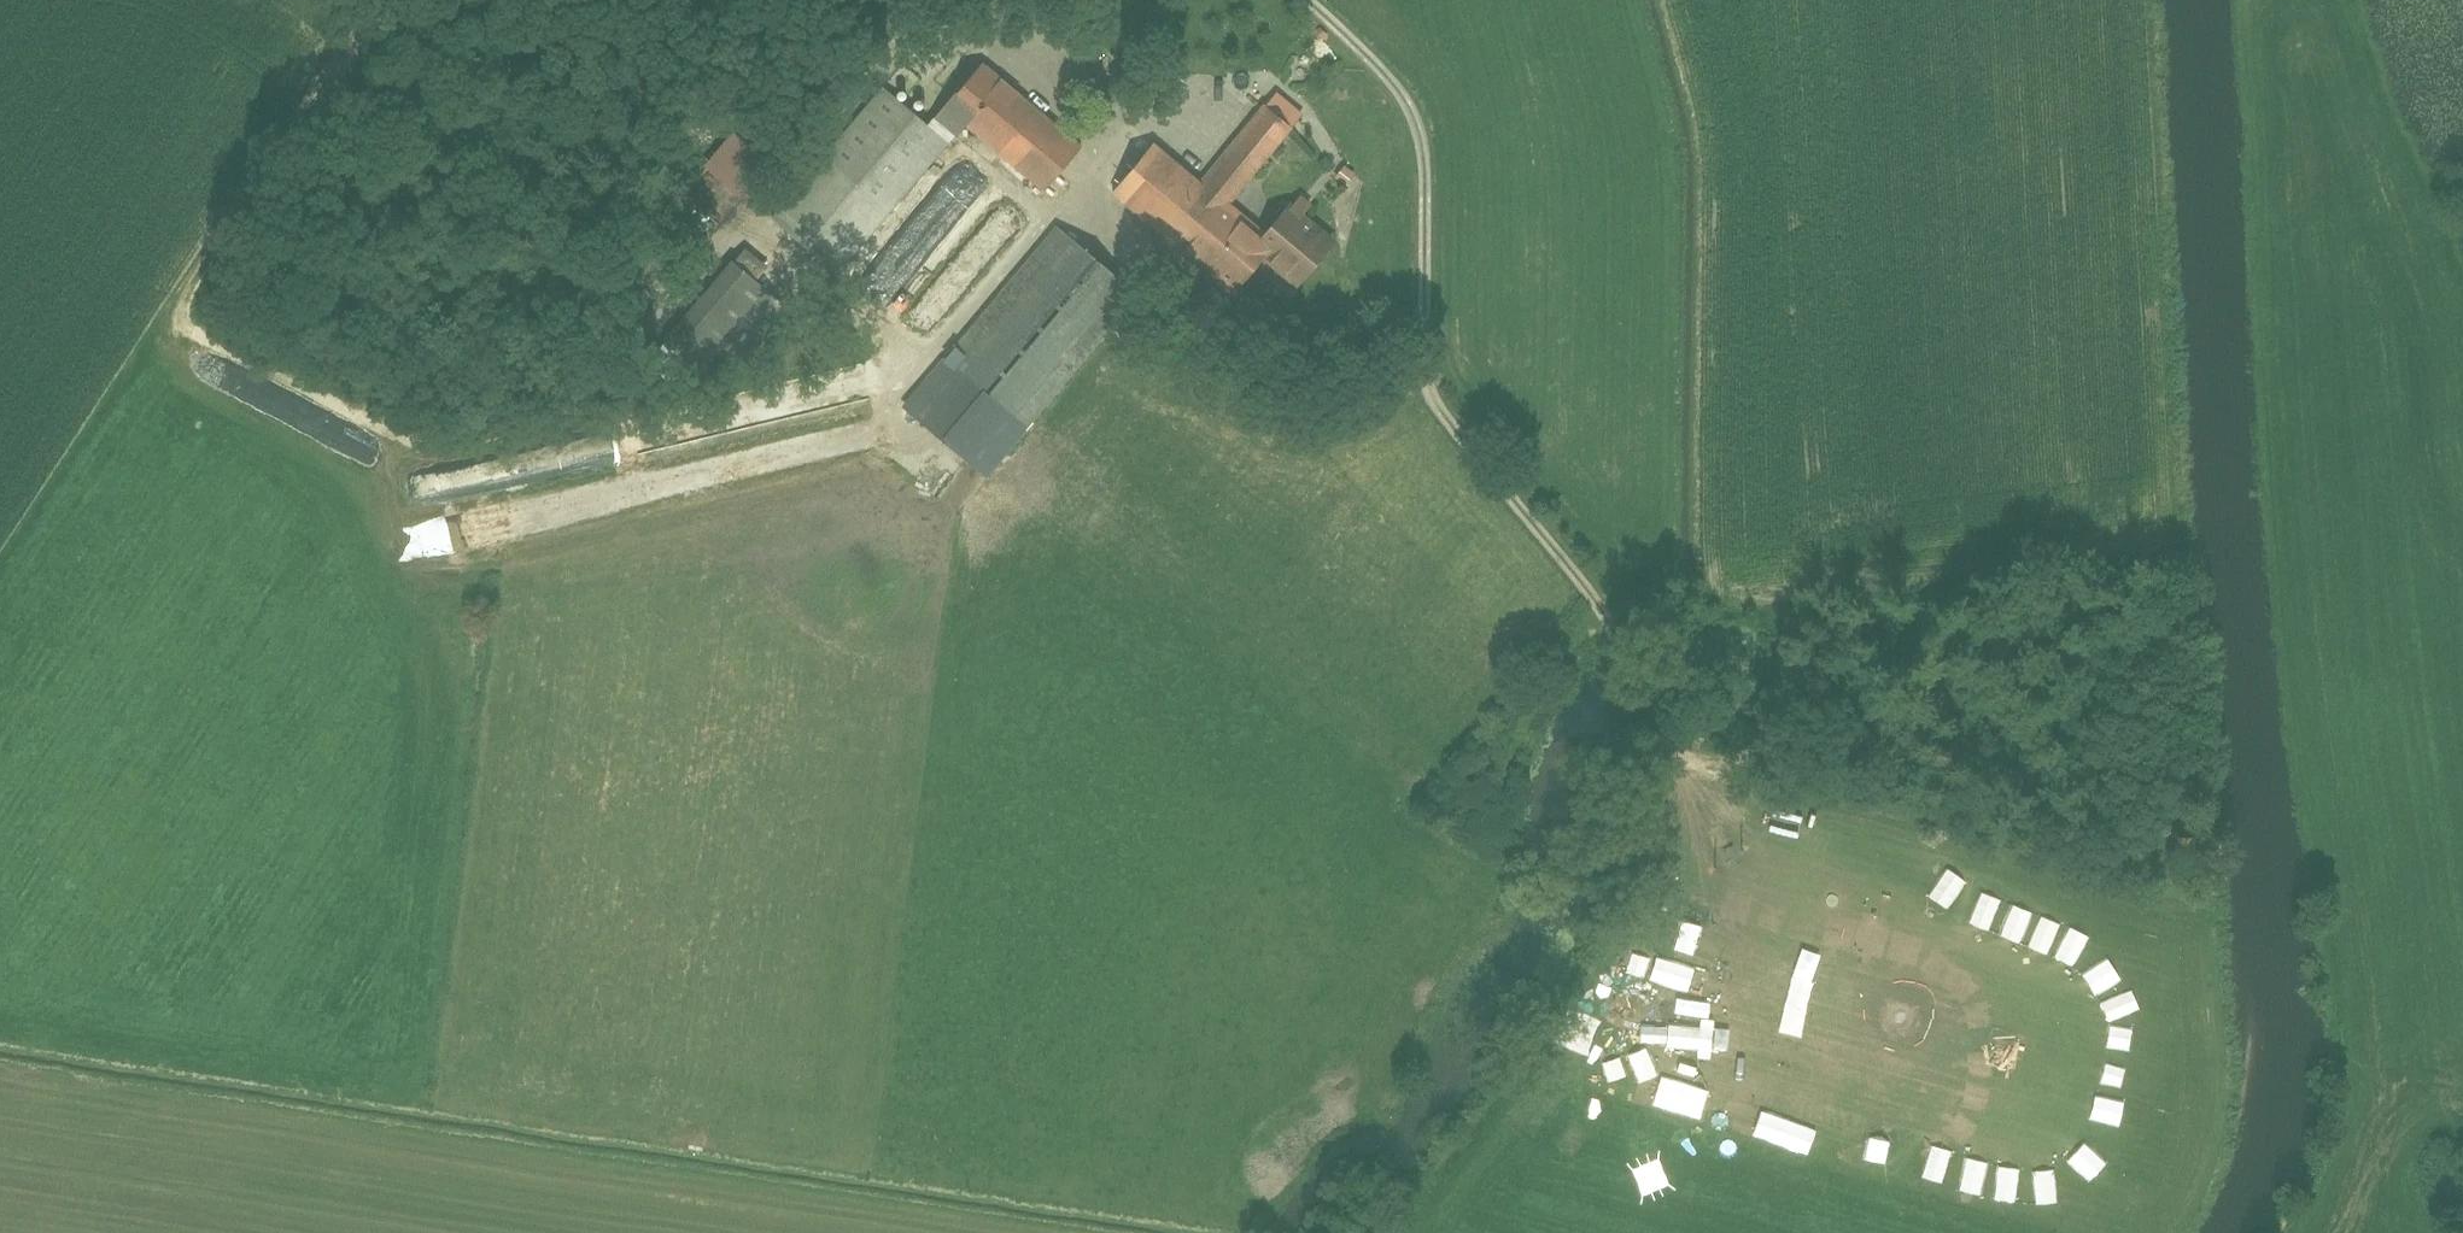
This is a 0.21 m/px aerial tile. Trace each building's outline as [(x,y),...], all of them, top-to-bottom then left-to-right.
[(772,214),(840,270),(955,132),(1031,195),(1069,149),(965,62),(926,109),(887,76),(772,214)] [(1146,136),(1106,186),(1227,282),(1255,246),(1294,277),(1318,247),(1327,235),(1281,197),(1260,223),(1223,193),(1283,118),(1252,94),(1190,171),(1146,136)] [(1001,404),(1023,422),(1138,287),(1069,228),(954,363),(1001,404)] [(723,269),(652,348),(694,385),(765,307),(723,269)]
